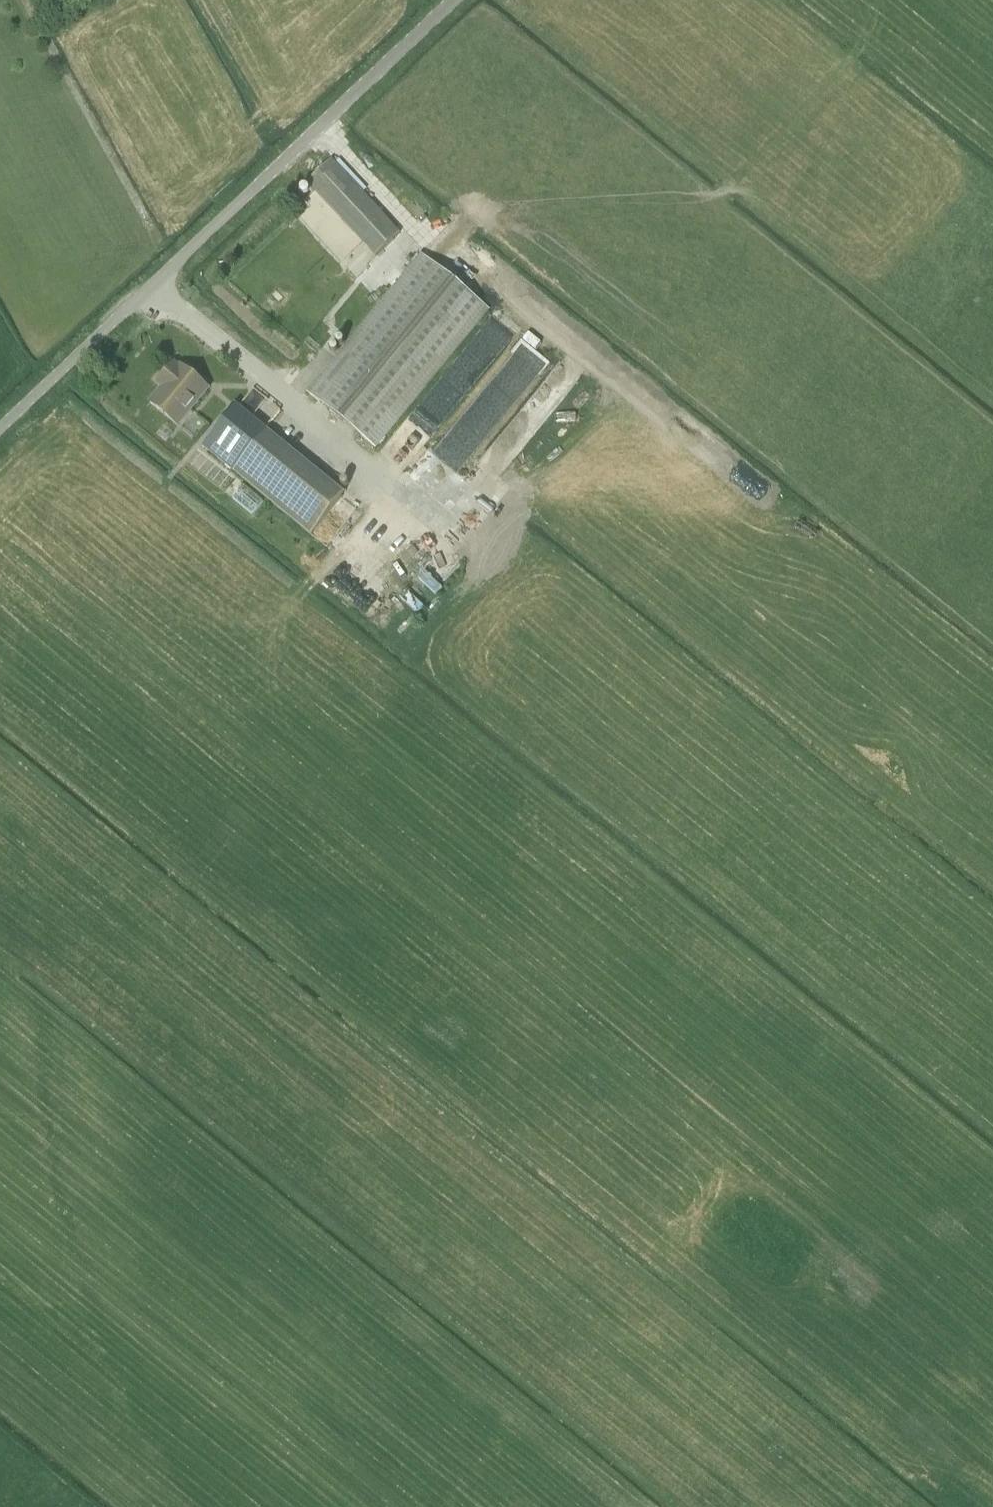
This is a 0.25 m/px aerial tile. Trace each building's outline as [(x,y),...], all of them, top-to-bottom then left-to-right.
[(375,255),(399,233),(340,170),(334,163),(330,159),(306,181),(375,255)] [(308,393),(374,447),(487,309),(421,256),(308,393)] [(149,403),(177,425),(208,388),(180,365),(179,367),(174,363),(157,384),(161,388),(149,403)] [(310,535),(341,497),(232,408),(201,446),(310,535)]
